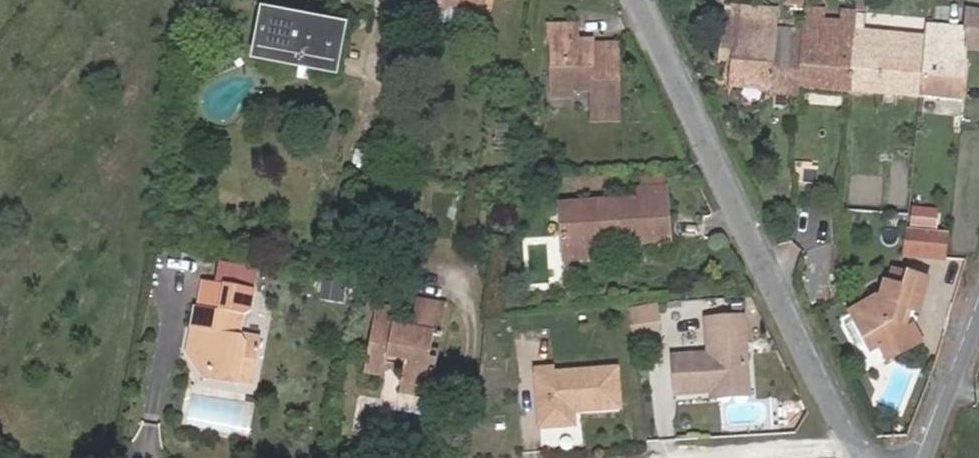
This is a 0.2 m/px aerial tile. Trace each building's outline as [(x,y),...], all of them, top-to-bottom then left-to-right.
[(433,11),(445,13),(447,8),(479,15),(482,0),(435,0),(433,11)] [(850,93),(924,100),(929,61),(967,62),(968,51),(978,52),(978,16),(917,10),(910,34),(871,32),(871,18),(855,17),(854,38),(850,93)] [(803,34),(798,89),(850,93),(854,38),(825,36),(826,24),(826,12),(804,11),(803,34)] [(734,84),(798,89),(803,34),(780,33),(781,24),(758,22),(758,13),(739,12),(738,29),(736,66),(734,84)] [(781,24),(781,14),(758,13),(758,22),(781,24)] [(854,38),(855,17),(855,13),(842,13),(842,24),(826,24),(825,36),(854,38)] [(335,78),(345,29),(265,15),(258,57),(316,69),(315,75),(335,78)] [(597,93),(617,92),(616,48),(575,48),(574,26),(551,28),(555,101),(571,101),(571,93),(597,93)] [(720,65),(736,66),(738,29),(722,29),(720,65)] [(929,61),(924,100),(963,104),(967,62),(929,61)] [(618,123),(617,92),(597,93),(598,122),(618,123)] [(641,211),(668,209),(666,189),(639,191),(640,203),(641,211)] [(565,249),(605,247),(671,245),(668,209),(641,211),(640,203),(563,208),(565,249)] [(948,259),(950,237),(907,231),(904,255),(948,259)] [(605,261),(605,247),(565,249),(567,265),(605,261)] [(859,340),(865,354),(874,351),(879,363),(915,347),(909,332),(904,333),(900,320),(905,313),(916,316),(925,287),(902,279),(896,293),(878,291),(873,305),(848,315),(850,320),(859,340)] [(415,296),(411,317),(441,323),(445,302),(415,296)] [(240,370),(239,377),(255,381),(266,336),(246,331),(251,311),(201,301),(195,323),(209,325),(204,350),(222,366),(240,370)] [(441,323),(411,317),(410,324),(399,322),(402,308),(378,304),(366,363),(389,369),(400,372),(399,380),(427,385),(432,359),(427,358),(431,334),(438,335),(441,323)] [(859,340),(850,320),(843,323),(852,343),(859,340)] [(185,364),(239,377),(240,370),(222,366),(204,350),(209,325),(195,323),(185,364)] [(661,353),(659,326),(631,329),(635,355),(661,353)] [(711,393),(748,390),(743,329),(709,331),(711,367),(675,369),(678,404),(712,402),(711,393)] [(389,369),(366,363),(364,374),(388,378),(389,369)] [(425,398),(427,385),(399,380),(397,392),(425,398)] [(569,438),(568,421),(568,413),(575,413),(577,420),(616,416),(614,385),(553,388),(553,383),(534,384),(538,441),(569,438)] [(749,405),(748,390),(711,393),(712,402),(713,407),(749,405)]
